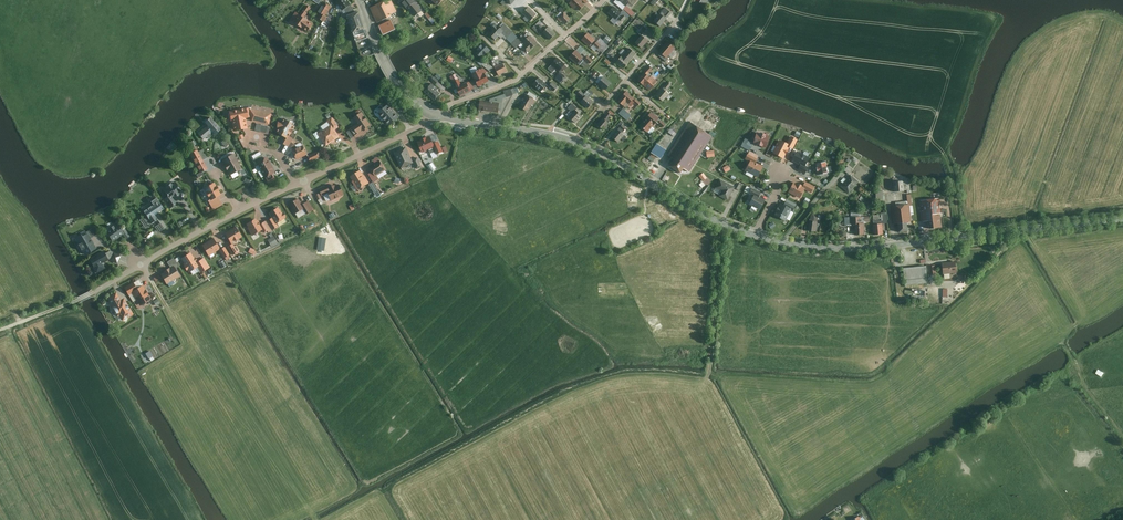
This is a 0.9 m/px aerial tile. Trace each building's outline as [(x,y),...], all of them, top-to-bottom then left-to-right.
[(349,0),(339,0),(338,0),(343,9),(346,16),(351,16),(358,14),(352,5),(349,0)] [(373,8),(379,21),(398,13),(392,0),(391,0),(373,8)] [(413,16),(421,10),(414,0),(400,0),(413,16)] [(586,3),(582,0),(570,0),(580,9),(586,3)] [(627,5),(624,9),(633,16),(636,12),(630,8),(636,0),(621,0),(627,5)] [(321,25),(328,29),(334,16),(328,13),(332,6),(324,2),(317,17),(324,20),(321,25)] [(312,7),(308,5),(296,23),(309,31),(314,23),(305,17),(312,7)] [(627,17),(614,6),(608,12),(618,21),(617,23),(620,25),(627,17)] [(532,20),(537,14),(528,7),(523,12),(532,20)] [(660,14),(667,19),(672,13),(665,8),(660,14)] [(435,21),(428,12),(424,15),(431,24),(435,21)] [(566,24),(571,18),(564,12),(559,18),(566,24)] [(355,27),(365,24),(362,13),(358,14),(351,16),(355,27)] [(660,14),(660,13),(654,20),(661,26),(667,19),(660,14)] [(550,39),(556,33),(542,19),(536,25),(550,39)] [(391,21),(380,26),(384,35),(395,29),(391,21)] [(512,32),(501,21),(489,34),(495,40),(501,34),(506,39),(512,32)] [(369,37),(365,24),(355,27),(359,40),(369,37)] [(642,35),(648,40),(653,34),(647,29),(642,35)] [(528,51),(537,41),(524,30),(511,44),(516,48),(524,40),(527,43),(523,47),(528,51)] [(601,45),(589,32),(582,39),(590,47),(594,43),(598,48),(601,45)] [(648,40),(642,35),(635,43),(641,48),(648,40)] [(482,55),(484,56),(491,49),(484,42),(475,51),(477,53),(473,56),(477,60),(482,55)] [(676,49),(669,42),(660,52),(666,57),(663,62),(667,65),(671,60),(669,58),(676,49)] [(588,51),(581,45),(570,58),(577,64),(588,51)] [(624,55),(630,61),(636,53),(630,48),(624,55)] [(630,61),(624,55),(618,62),(624,68),(630,61)] [(568,65),(557,57),(549,68),(555,72),(557,69),(563,73),(568,65)] [(491,71),(494,68),(485,60),(482,64),(491,71)] [(484,69),(477,63),(474,66),(481,72),(484,69)] [(507,70),(503,63),(495,67),(498,74),(507,70)] [(654,69),(650,66),(638,80),(650,90),(658,81),(649,74),(654,69)] [(437,84),(444,78),(439,73),(433,79),(437,84)] [(459,79),(456,73),(451,76),(454,82),(459,79)] [(486,73),(475,79),(478,86),(489,80),(486,73)] [(566,77),(561,73),(557,77),(563,81),(566,77)] [(606,89),(612,82),(603,74),(597,81),(606,89)] [(548,85),(538,77),(533,84),(542,92),(548,85)] [(558,86),(552,81),(549,86),(555,90),(558,86)] [(460,95),(471,89),(468,82),(456,87),(460,95)] [(672,85),(670,82),(657,95),(663,101),(670,94),(667,90),(672,85)] [(441,90),(432,83),(425,91),(435,100),(442,91),(441,90)] [(505,92),(505,94),(507,97),(516,94),(520,91),(517,87),(514,89),(505,92)] [(537,95),(530,91),(527,95),(525,94),(522,99),(524,100),(520,107),(528,111),(537,95)] [(592,94),(587,91),(585,94),(581,91),(579,93),(585,97),(581,101),(590,107),(594,101),(589,97),(592,94)] [(641,103),(627,91),(619,100),(624,105),(627,101),(630,104),(633,101),(639,105),(641,103)] [(491,102),(481,101),(479,111),(481,111),(481,112),(482,112),(482,111),(485,111),(485,112),(487,113),(487,112),(498,113),(499,108),(503,108),(504,99),(507,97),(505,94),(491,100),(491,102)] [(391,96),(387,100),(390,103),(380,112),(391,125),(400,116),(392,107),(397,103),(391,96)] [(566,114),(576,123),(582,115),(580,113),(582,111),(573,103),(569,108),(570,109),(566,114)] [(270,123),(272,113),(250,108),(232,111),(232,118),(235,118),(237,129),(248,127),(247,117),(251,116),(253,120),(270,123)] [(624,108),(620,114),(627,119),(631,113),(624,108)] [(361,111),(352,117),(357,123),(351,128),(355,134),(370,124),(361,111)] [(598,125),(604,130),(611,121),(608,118),(611,114),(608,112),(598,125)] [(660,119),(651,112),(640,126),(649,132),(656,124),(660,119)] [(222,129),(211,117),(206,122),(217,133),(222,129)] [(333,118),(328,121),(331,125),(320,133),(328,145),(340,136),(335,129),(339,127),(333,118)] [(283,142),(289,145),(294,137),(291,135),(296,125),(285,119),(278,132),(286,136),(283,142)] [(712,135),(689,121),(668,153),(675,158),(670,166),(681,174),(685,168),(689,171),(712,135)] [(269,126),(263,124),(261,131),(268,133),(269,126)] [(214,135),(207,126),(199,133),(203,138),(207,135),(210,138),(214,135)] [(619,129),(612,137),(618,142),(625,134),(619,129)] [(769,136),(756,132),(753,142),(766,146),(769,136)] [(781,139),(774,153),(785,158),(791,146),(794,148),(798,139),(792,136),(788,143),(781,139)] [(432,137),(418,143),(422,152),(436,146),(439,153),(443,151),(439,142),(435,143),(432,137)] [(667,149),(657,144),(652,153),(662,158),(667,149)] [(297,158),(308,153),(305,145),(294,150),(297,158)] [(407,147),(395,153),(402,168),(414,162),(417,168),(422,166),(418,157),(413,159),(407,147)] [(207,168),(196,149),(188,153),(199,173),(207,168)] [(758,155),(749,151),(745,159),(750,161),(746,170),(757,175),(762,165),(755,162),(758,155)] [(812,158),(798,151),(793,160),(801,164),(798,169),(805,172),(812,158)] [(308,157),(311,161),(320,156),(318,152),(308,157)] [(242,168),(233,154),(224,160),(232,173),(242,168)] [(262,169),(271,164),(267,157),(258,163),(262,169)] [(380,160),(370,166),(373,171),(370,174),(374,181),(378,179),(377,176),(386,170),(380,160)] [(827,161),(821,162),(822,172),(829,171),(827,161)] [(845,169),(849,173),(855,167),(851,163),(845,169)] [(267,176),(275,170),(271,164),(262,169),(267,176)] [(362,170),(351,176),(360,190),(370,183),(376,193),(379,191),(374,182),(371,184),(362,170)] [(857,181),(850,175),(847,179),(845,177),(841,181),(844,183),(841,186),(848,191),(857,181)] [(909,177),(893,178),(894,190),(910,189),(909,177)] [(733,187),(718,179),(714,186),(722,190),(720,195),(727,199),(733,187)] [(222,194),(214,181),(204,187),(211,200),(222,194)] [(182,191),(176,182),(160,192),(169,206),(176,202),(172,197),(182,191)] [(812,192),(814,187),(805,182),(803,186),(794,182),(790,190),(802,196),(806,189),(812,192)] [(328,183),(318,188),(322,195),(328,192),(333,200),(345,194),(339,183),(330,187),(328,183)] [(761,193),(752,188),(749,193),(753,195),(749,204),(760,209),(764,199),(759,197),(761,193)] [(154,223),(159,220),(155,215),(164,209),(157,198),(152,202),(154,205),(145,211),(154,223)] [(299,198),(291,203),(300,218),(308,212),(314,209),(309,200),(303,204),(299,198)] [(939,198),(917,200),(919,221),(930,219),(931,228),(942,226),(939,198)] [(795,203),(787,200),(784,206),(781,204),(776,214),(785,219),(791,208),(793,209),(795,203)] [(908,201),(890,203),(893,224),(899,223),(900,232),(911,231),(909,222),(911,222),(908,201)] [(333,210),(336,214),(344,210),(342,206),(333,210)] [(266,221),(271,230),(277,226),(275,223),(285,218),(278,207),(270,212),(273,217),(266,221)] [(819,214),(812,213),(812,221),(808,220),(808,229),(817,230),(818,221),(819,221),(819,214)] [(874,220),(876,234),(885,233),(883,223),(888,222),(887,213),(882,213),(882,219),(874,220)] [(863,216),(852,216),(852,224),(855,224),(855,234),(866,234),(866,222),(863,222),(863,216)] [(271,230),(266,221),(260,225),(256,217),(247,223),(254,234),(263,229),(265,233),(271,230)] [(165,228),(161,223),(156,227),(160,232),(165,228)] [(119,224),(107,231),(113,240),(123,234),(127,240),(132,237),(126,228),(123,230),(119,224)] [(100,232),(97,226),(75,238),(84,254),(96,248),(90,238),(100,232)] [(237,227),(227,233),(232,242),(242,236),(237,227)] [(278,241),(274,236),(268,240),(272,245),(278,241)] [(214,239),(203,245),(209,255),(220,248),(214,239)] [(233,244),(229,247),(234,254),(238,251),(233,244)] [(226,247),(221,250),(225,257),(230,255),(226,247)] [(118,263),(122,256),(111,250),(106,253),(105,252),(90,259),(97,272),(106,267),(103,262),(109,260),(118,263)] [(192,253),(183,259),(191,271),(199,266),(203,272),(210,267),(204,258),(198,263),(192,253)] [(163,274),(168,282),(177,276),(180,274),(176,268),(179,266),(175,258),(168,262),(172,269),(163,274)] [(957,263),(942,264),(943,275),(958,273),(957,263)] [(928,283),(927,267),(905,268),(907,285),(928,283)] [(134,282),(126,287),(131,296),(135,293),(142,304),(151,298),(144,285),(138,289),(134,282)] [(117,293),(109,298),(119,314),(121,313),(124,318),(133,313),(125,299),(122,301),(117,293)] [(1078,307),(1075,310),(1081,315),(1084,311),(1078,307)] [(125,342),(122,344),(132,361),(135,359),(132,354),(137,351),(134,345),(130,347),(131,348),(129,349),(125,342)]
